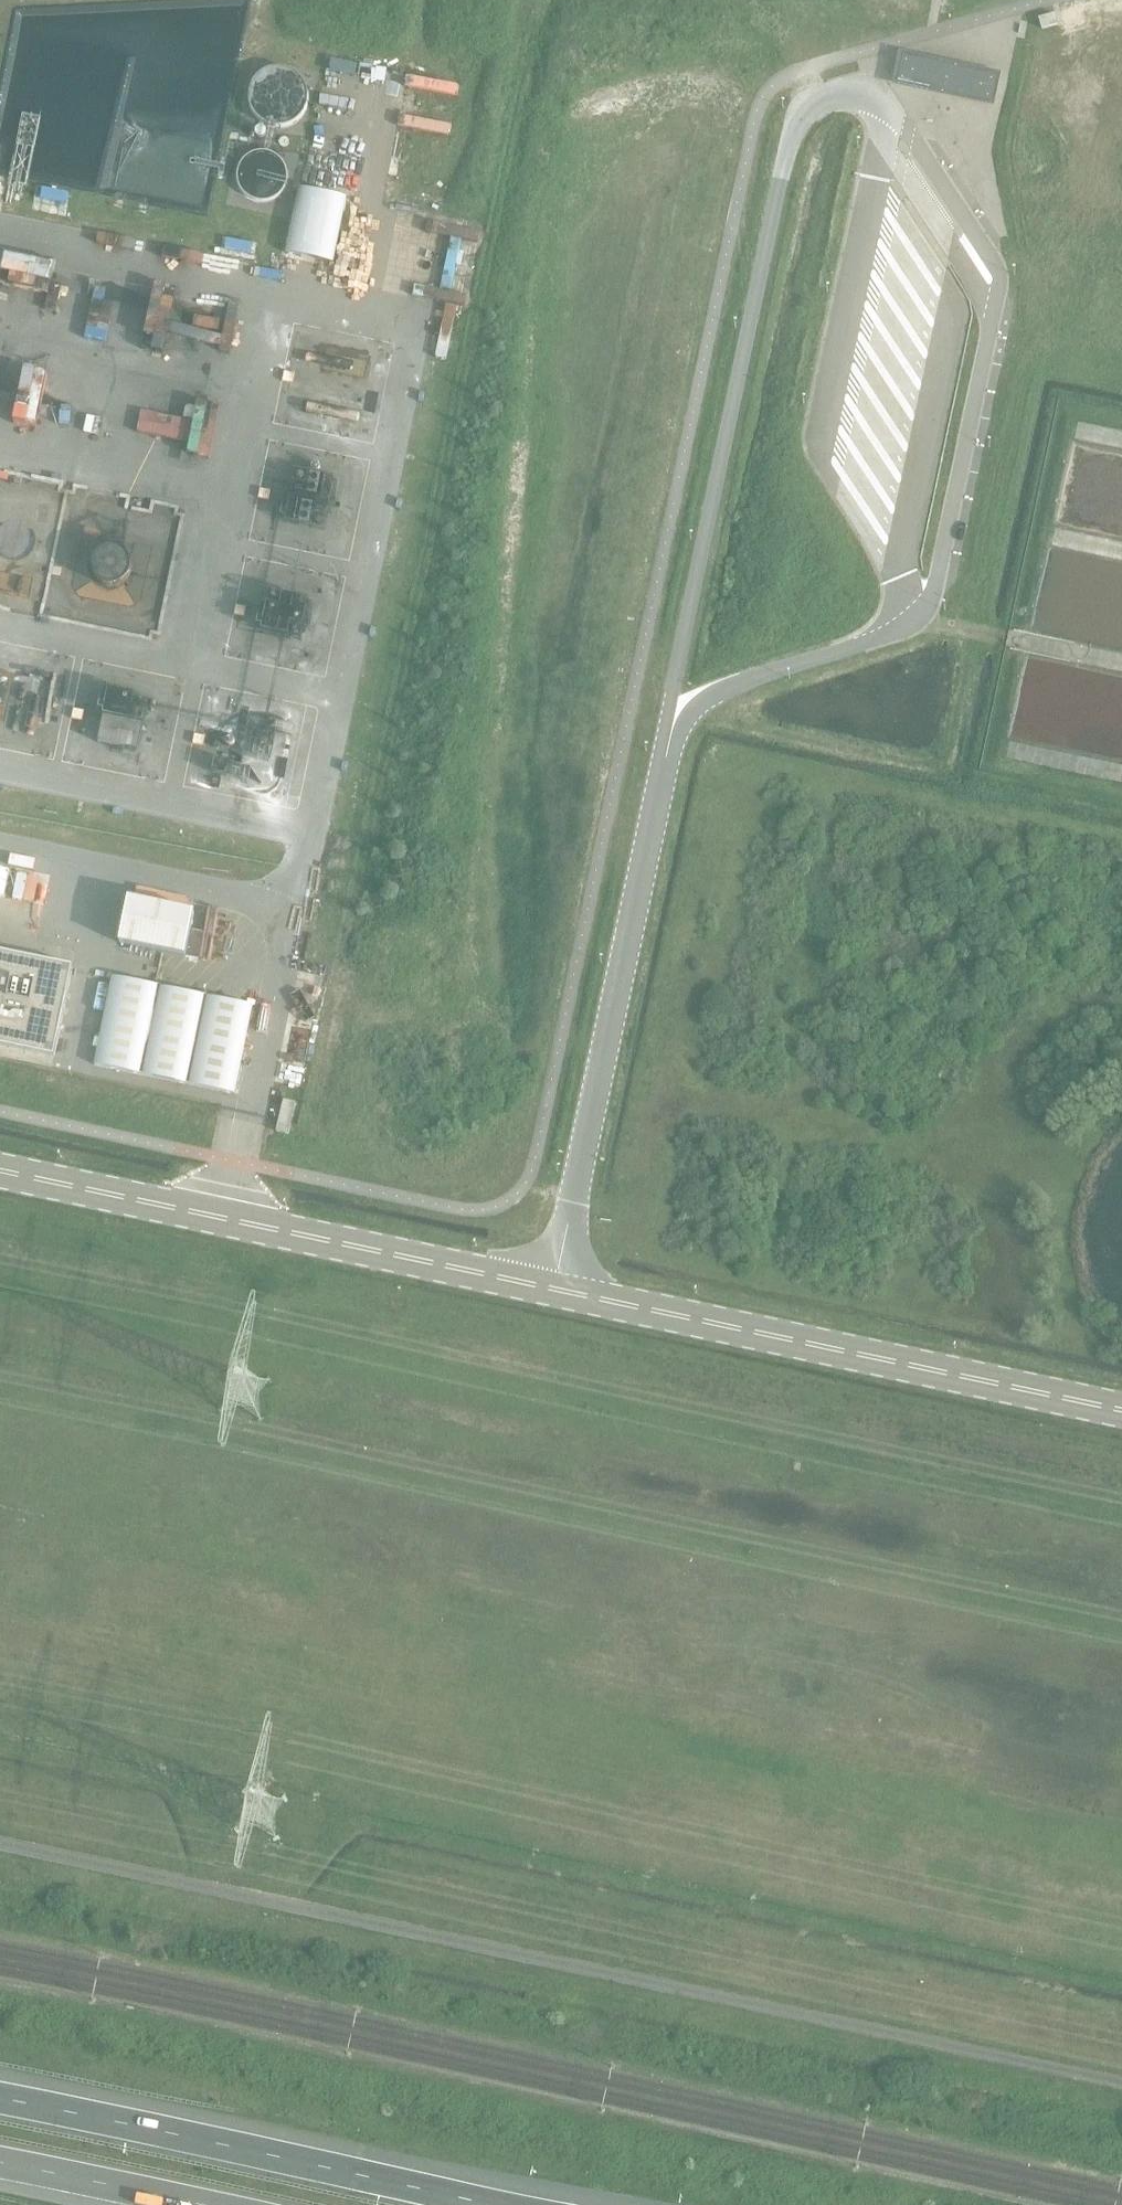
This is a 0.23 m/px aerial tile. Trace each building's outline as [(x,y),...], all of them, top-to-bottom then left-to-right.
[(1042,30),(1059,25),(1055,13),(1038,18),(1042,30)] [(993,105),(999,76),(898,55),(892,84),(993,105)] [(338,262),(347,194),(298,187),(289,255),(338,262)] [(450,249),(475,255),(481,230),(438,221),(436,232),(453,235),(450,249)] [(56,261),(2,254),(0,265),(0,296),(8,297),(9,286),(52,292),(56,261)] [(168,336),(234,345),(241,300),(231,299),(229,313),(210,311),(209,320),(173,315),(178,285),(132,278),(129,299),(152,302),(146,343),(167,346),(168,336)] [(80,286),(72,323),(94,328),(102,291),(80,286)] [(107,311),(118,313),(122,289),(112,287),(107,311)] [(27,374),(16,426),(37,431),(48,378),(27,374)] [(139,431),(190,439),(188,451),(202,453),(208,417),(218,419),(220,406),(187,401),(185,415),(143,408),(139,431)] [(306,504),(327,510),(337,479),(316,472),(306,504)] [(142,594),(155,597),(165,549),(119,539),(124,513),(79,503),(72,534),(82,536),(70,591),(140,605),(142,594)] [(147,715),(134,712),(138,693),(110,688),(100,744),(140,751),(147,715)] [(208,719),(197,751),(243,766),(253,735),(208,719)] [(0,864),(0,895),(4,895),(10,866),(0,864)] [(129,899),(120,946),(187,960),(197,913),(129,899)] [(0,952),(0,1046),(54,1057),(73,967),(0,952)] [(235,1094),(253,1006),(112,977),(94,1065),(235,1094)]
